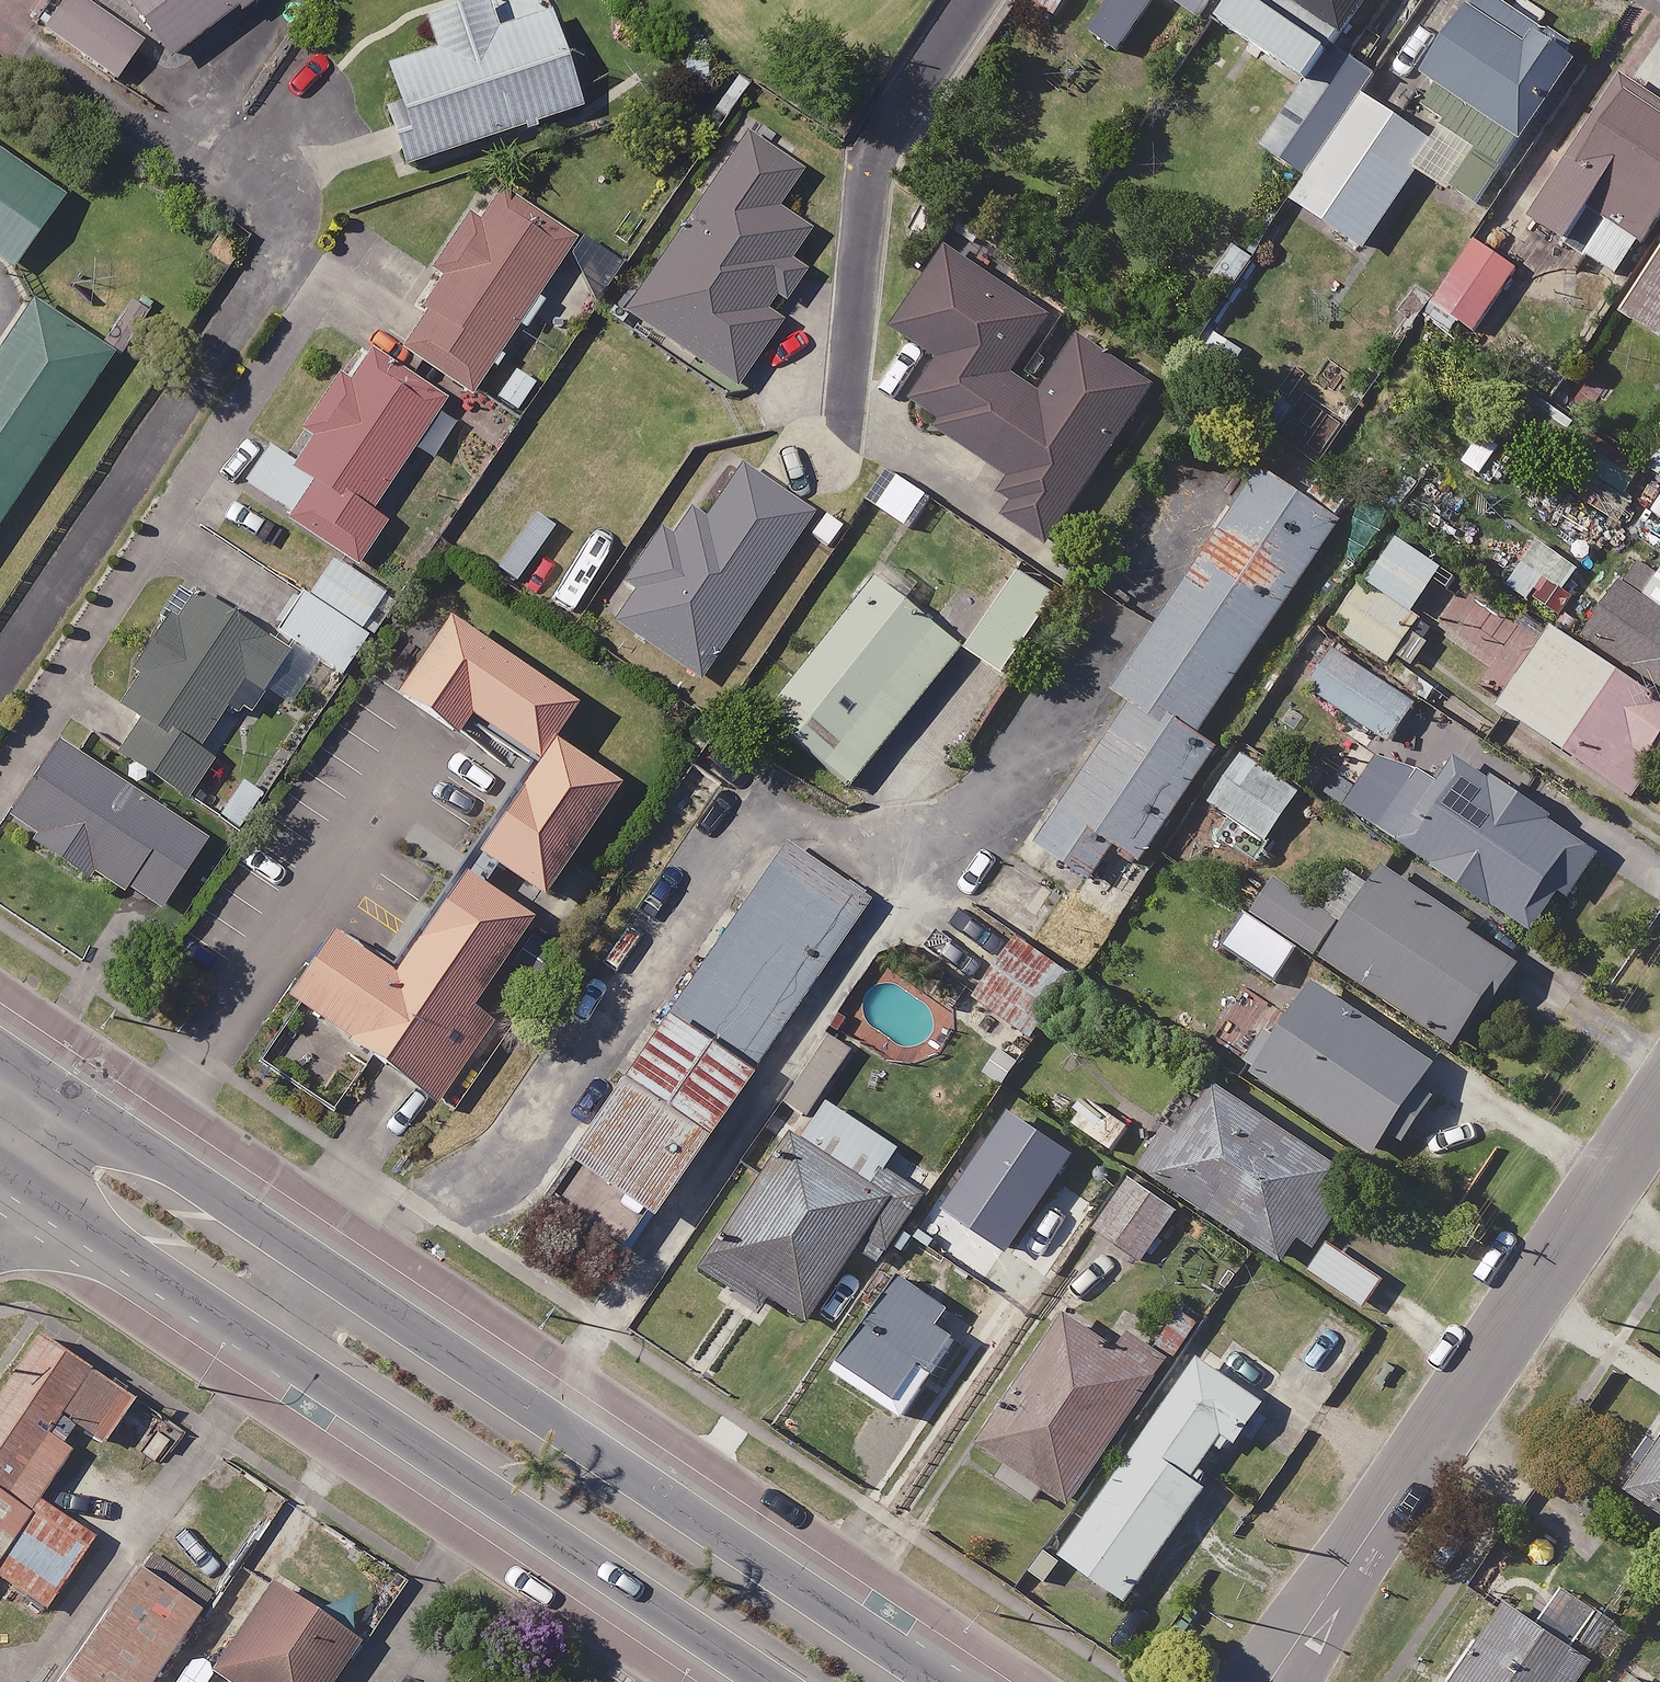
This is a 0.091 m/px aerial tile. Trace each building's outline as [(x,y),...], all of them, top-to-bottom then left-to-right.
[(245,16),(264,2),(263,0),(66,0),(48,25),(122,79),(152,39),(167,59),(238,7),(245,16)] [(387,66),(397,97),(380,102),(401,167),(585,107),(550,0),(473,0),(427,15),(439,49),(387,66)] [(1058,16),(1070,0),(1037,0),(1058,16)] [(1228,21),(1315,80),(1369,0),(1242,0),(1228,21)] [(1418,165),(1422,167),(1476,205),(1577,59),(1536,30),(1524,46),(1471,9),(1427,71),(1437,78),(1408,121),(1435,141),(1418,165)] [(1654,37),(1534,218),(1621,275),(1659,215),(1659,41),(1654,37)] [(1418,165),(1435,141),(1408,121),(1362,89),(1375,71),(1340,46),(1269,148),(1311,176),(1296,198),(1363,245),(1418,165)] [(813,158),(745,111),(694,185),(709,195),(627,316),(737,391),(784,322),(760,306),(812,229),(779,207),(813,158)] [(0,151),(0,256),(16,267),(65,197),(0,151)] [(575,237),(499,189),(441,278),(449,283),(406,351),(474,394),(575,237)] [(1011,261),(964,230),(899,328),(945,358),(912,409),(1017,479),(998,509),(1051,544),(1154,386),(1082,339),(1046,394),(1015,374),(1054,314),(999,278),(1011,261)] [(1519,265),(1474,235),(1442,285),(1487,315),(1519,265)] [(1628,312),(1659,333),(1659,263),(1628,312)] [(38,302),(0,359),(0,527),(116,353),(38,302)] [(445,400),(367,349),(296,460),(273,445),(249,481),(296,511),(291,518),(361,563),(388,520),(374,511),(445,400)] [(1652,467),(1659,472),(1659,454),(1652,467)] [(812,515),(736,463),(682,542),(668,532),(626,592),(636,599),(620,622),(701,678),(812,515)] [(936,499),(888,464),(867,494),(915,529),(936,499)] [(1345,519),(1268,467),(1119,690),(1136,701),(1041,843),(1094,879),(1119,842),(1145,859),(1219,748),(1201,735),(1345,519)] [(1447,568),(1401,534),(1335,623),(1388,663),(1422,618),(1414,612),(1447,568)] [(399,601),(333,553),(279,629),(345,676),(399,601)] [(1642,558),(1590,634),(1659,682),(1659,571),(1642,558)] [(1063,594),(1023,568),(970,648),(1009,675),(1063,594)] [(959,646),(872,577),(765,713),(852,782),(959,646)] [(279,642),(196,588),(125,699),(146,713),(122,750),(188,793),(210,758),(199,751),(232,701),(256,717),(297,654),(279,642)] [(1636,793),(1659,757),(1659,697),(1504,594),(1462,658),(1487,675),(1478,689),(1636,793)] [(577,703),(450,618),(400,691),(494,754),(502,742),(532,762),(475,846),(545,893),(619,783),(553,738),(577,703)] [(1417,703),(1329,646),(1304,684),(1358,719),(1350,731),(1384,754),(1417,703)] [(208,837),(60,744),(11,822),(95,875),(98,869),(163,909),(208,837)] [(1306,795),(1246,754),(1201,819),(1261,860),(1306,795)] [(1601,854),(1465,760),(1408,843),(1534,930),(1562,889),(1572,895),(1601,854)] [(870,900),(784,841),(567,1154),(653,1213),(870,900)] [(535,913),(463,863),(390,966),(335,927),(289,992),(440,1098),(495,1019),(472,1003),(535,913)] [(1525,957),(1385,867),(1327,957),(1460,1042),(1485,1002),(1492,1007),(1525,957)] [(1302,948),(1258,921),(1238,953),(1281,981),(1302,948)] [(1081,981),(1023,938),(980,996),(1037,1039),(1081,981)] [(1439,1062),(1317,980),(1256,1070),(1377,1152),(1394,1128),(1409,1138),(1437,1097),(1422,1087),(1439,1062)] [(1350,1166),(1218,1079),(1184,1130),(1176,1125),(1148,1168),(1286,1259),(1303,1233),(1317,1242),(1340,1207),(1328,1199),(1350,1166)] [(896,1147),(819,1096),(704,1270),(758,1305),(765,1295),(804,1321),(854,1245),(876,1259),(919,1194),(881,1169),(896,1147)] [(1100,1201),(1062,1175),(1011,1252),(1049,1277),(1100,1201)] [(1178,1206),(1133,1177),(1100,1229),(1144,1258),(1178,1206)] [(1386,1276),(1330,1241),(1312,1271),(1367,1306),(1386,1276)] [(970,1317),(903,1274),(840,1372),(907,1415),(970,1317)] [(1124,1335),(1078,1304),(986,1443),(1013,1461),(1003,1477),(1038,1499),(1047,1485),(1075,1502),(1166,1362),(1124,1335)] [(1285,1372),(1213,1323),(1185,1363),(1193,1368),(1064,1553),(1130,1598),(1212,1481),(1198,1472),(1211,1452),(1224,1460),(1285,1372)] [(52,1346),(37,1336),(0,1391),(0,1572),(68,1617),(114,1548),(57,1509),(105,1439),(125,1452),(151,1413),(52,1346)] [(1633,1486),(1659,1504),(1659,1445),(1633,1486)] [(151,1555),(63,1681),(152,1681),(211,1596),(151,1555)] [(282,1581),(218,1670),(235,1681),(332,1681),(363,1640),(282,1581)] [(1566,1588),(1548,1617),(1515,1595),(1458,1681),(1577,1681),(1592,1658),(1600,1664),(1625,1626),(1566,1588)]
